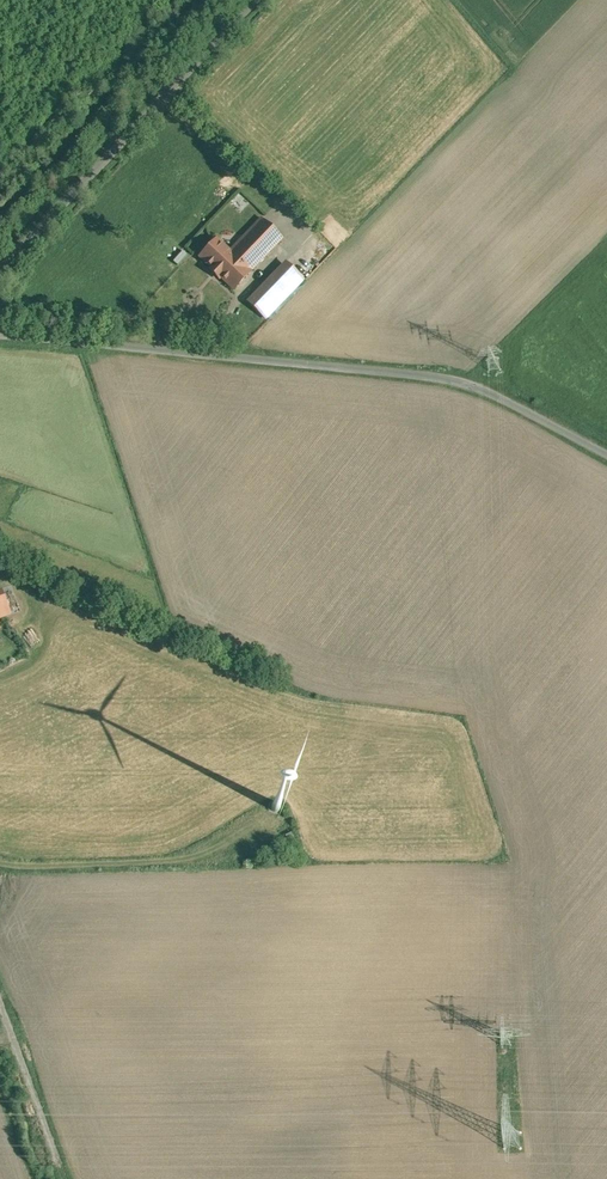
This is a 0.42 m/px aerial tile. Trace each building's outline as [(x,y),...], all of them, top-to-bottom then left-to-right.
[(262,219),(229,253),(249,272),(282,238),(262,219)] [(217,241),(201,257),(234,288),(249,272),(229,253),(217,241)] [(286,263),(248,302),(265,318),(303,279),(286,263)] [(0,590),(0,619),(11,615),(2,589),(0,590)]
